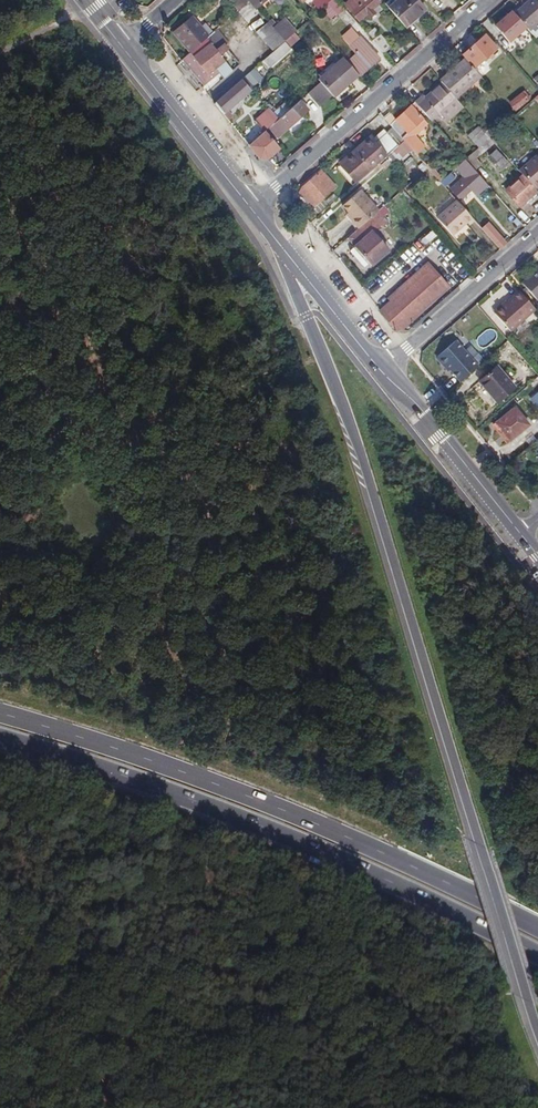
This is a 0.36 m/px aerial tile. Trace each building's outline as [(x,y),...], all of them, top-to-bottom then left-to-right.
[(311,5),(316,11),(329,0),(317,0),(311,5)] [(327,3),(337,14),(344,7),(338,0),(331,0),(327,3)] [(345,3),(359,19),(365,13),(369,17),(374,12),(371,8),(379,2),(377,0),(348,0),(345,3)] [(389,8),(406,27),(426,10),(418,0),(398,0),(389,8)] [(536,36),(537,34),(537,1),(537,0),(528,0),(515,12),(528,27),(536,36)] [(333,10),(327,3),(322,8),(328,14),(333,10)] [(515,12),(514,11),(497,26),(511,41),(528,27),(515,12)] [(190,51),(208,35),(191,16),(173,31),(190,51)] [(276,30),(285,40),(297,29),(285,16),(273,26),(276,30)] [(265,40),(276,30),(273,26),(267,19),(256,29),(265,40)] [(373,26),(366,32),(383,51),(390,45),(373,26)] [(190,51),(183,57),(205,83),(219,71),(224,77),(233,69),(225,60),(225,59),(221,53),(224,50),(222,47),(230,40),(218,27),(208,35),(190,51)] [(274,50),(285,40),(276,30),(265,40),(274,50)] [(486,35),(464,55),(474,66),(496,46),(486,35)] [(368,44),(362,38),(354,45),(360,51),(349,60),(361,73),(380,57),(369,43),(368,44)] [(290,46),(285,40),(274,50),(264,58),(269,64),(290,46)] [(474,66),(464,55),(438,77),(443,82),(453,94),(478,72),(474,66)] [(360,75),(344,57),(319,79),(321,81),(331,93),(334,96),(360,75)] [(242,77),(215,101),(229,118),(232,116),(226,109),(251,88),(242,77)] [(331,93),(321,81),(310,90),(321,102),(331,93)] [(423,94),(415,101),(421,107),(430,118),(437,111),(439,113),(443,110),(448,115),(462,104),(453,94),(443,82),(425,97),(423,94)] [(280,103),(288,94),(281,88),(273,97),(280,103)] [(517,109),(528,99),(523,91),(511,102),(517,109)] [(309,109),(300,99),(279,116),(265,129),(272,138),(277,134),(278,134),(309,109)] [(421,107),(415,101),(412,104),(417,110),(421,107)] [(392,111),(385,117),(394,126),(405,139),(413,148),(418,154),(425,147),(414,136),(429,123),(417,110),(412,104),(397,117),(392,111)] [(254,119),(263,130),(265,129),(279,116),(270,106),(254,119)] [(484,128),(491,136),(496,131),(497,130),(490,122),(484,128)] [(474,141),(484,131),(479,125),(468,134),(474,141)] [(389,154),(405,139),(394,126),(387,132),(384,129),(373,139),(387,155),(389,154)] [(447,148),(453,144),(439,128),(434,133),(447,148)] [(263,130),(248,143),(259,156),(267,157),(278,146),(272,138),(265,129),(263,130)] [(484,131),(474,141),(479,147),(490,137),(484,131)] [(496,131),(491,136),(496,141),(501,137),(496,131)] [(496,141),(491,136),(490,137),(479,147),(466,158),(477,170),(484,164),(478,157),(496,142),(496,141)] [(360,179),(387,155),(373,139),(372,138),(345,162),(360,179)] [(405,139),(389,154),(397,163),(413,148),(405,139)] [(509,161),(498,149),(492,154),(502,167),(509,161)] [(522,171),(525,174),(537,188),(537,187),(537,156),(522,171)] [(477,170),(466,158),(457,166),(465,174),(450,187),(461,199),(473,189),(477,193),(488,183),(477,170)] [(342,164),(357,182),(360,179),(345,162),(342,164)] [(427,164),(441,180),(444,177),(430,162),(427,164)] [(302,188),(316,204),(336,187),(322,171),(302,188)] [(454,176),(450,172),(444,177),(441,180),(445,184),(454,176)] [(525,174),(507,189),(521,205),(537,189),(537,188),(525,174)] [(312,207),(316,204),(302,188),(298,191),(312,207)] [(360,227),(376,213),(379,210),(362,190),(344,205),(349,211),(354,217),(353,218),(360,227)] [(428,206),(432,211),(445,202),(440,196),(428,206)] [(473,216),(459,200),(439,217),(453,234),(473,216)] [(360,227),(349,237),(371,261),(380,254),(382,257),(391,250),(376,233),(386,225),(376,213),(360,227)] [(501,248),(508,242),(491,223),(485,229),(501,248)] [(425,247),(436,237),(430,230),(419,240),(425,247)] [(430,245),(447,260),(453,254),(436,238),(430,245)] [(479,270),(481,256),(466,254),(464,268),(479,270)] [(391,300),(381,309),(396,328),(400,328),(449,285),(429,262),(389,297),(391,300)] [(522,282),(537,299),(537,267),(522,282)] [(333,268),(327,274),(335,283),(341,277),(333,268)] [(510,331),(535,308),(520,291),(507,302),(494,313),(510,331)] [(493,311),(494,313),(507,302),(506,300),(493,311)] [(475,341),(484,350),(497,335),(488,327),(475,341)] [(458,384),(478,366),(453,339),(434,357),(458,384)] [(497,401),(502,397),(514,386),(496,366),(478,381),(497,401)] [(502,397),(507,402),(519,392),(529,383),(524,377),(514,386),(502,397)] [(525,427),(511,409),(496,420),(511,438),(525,427)]
